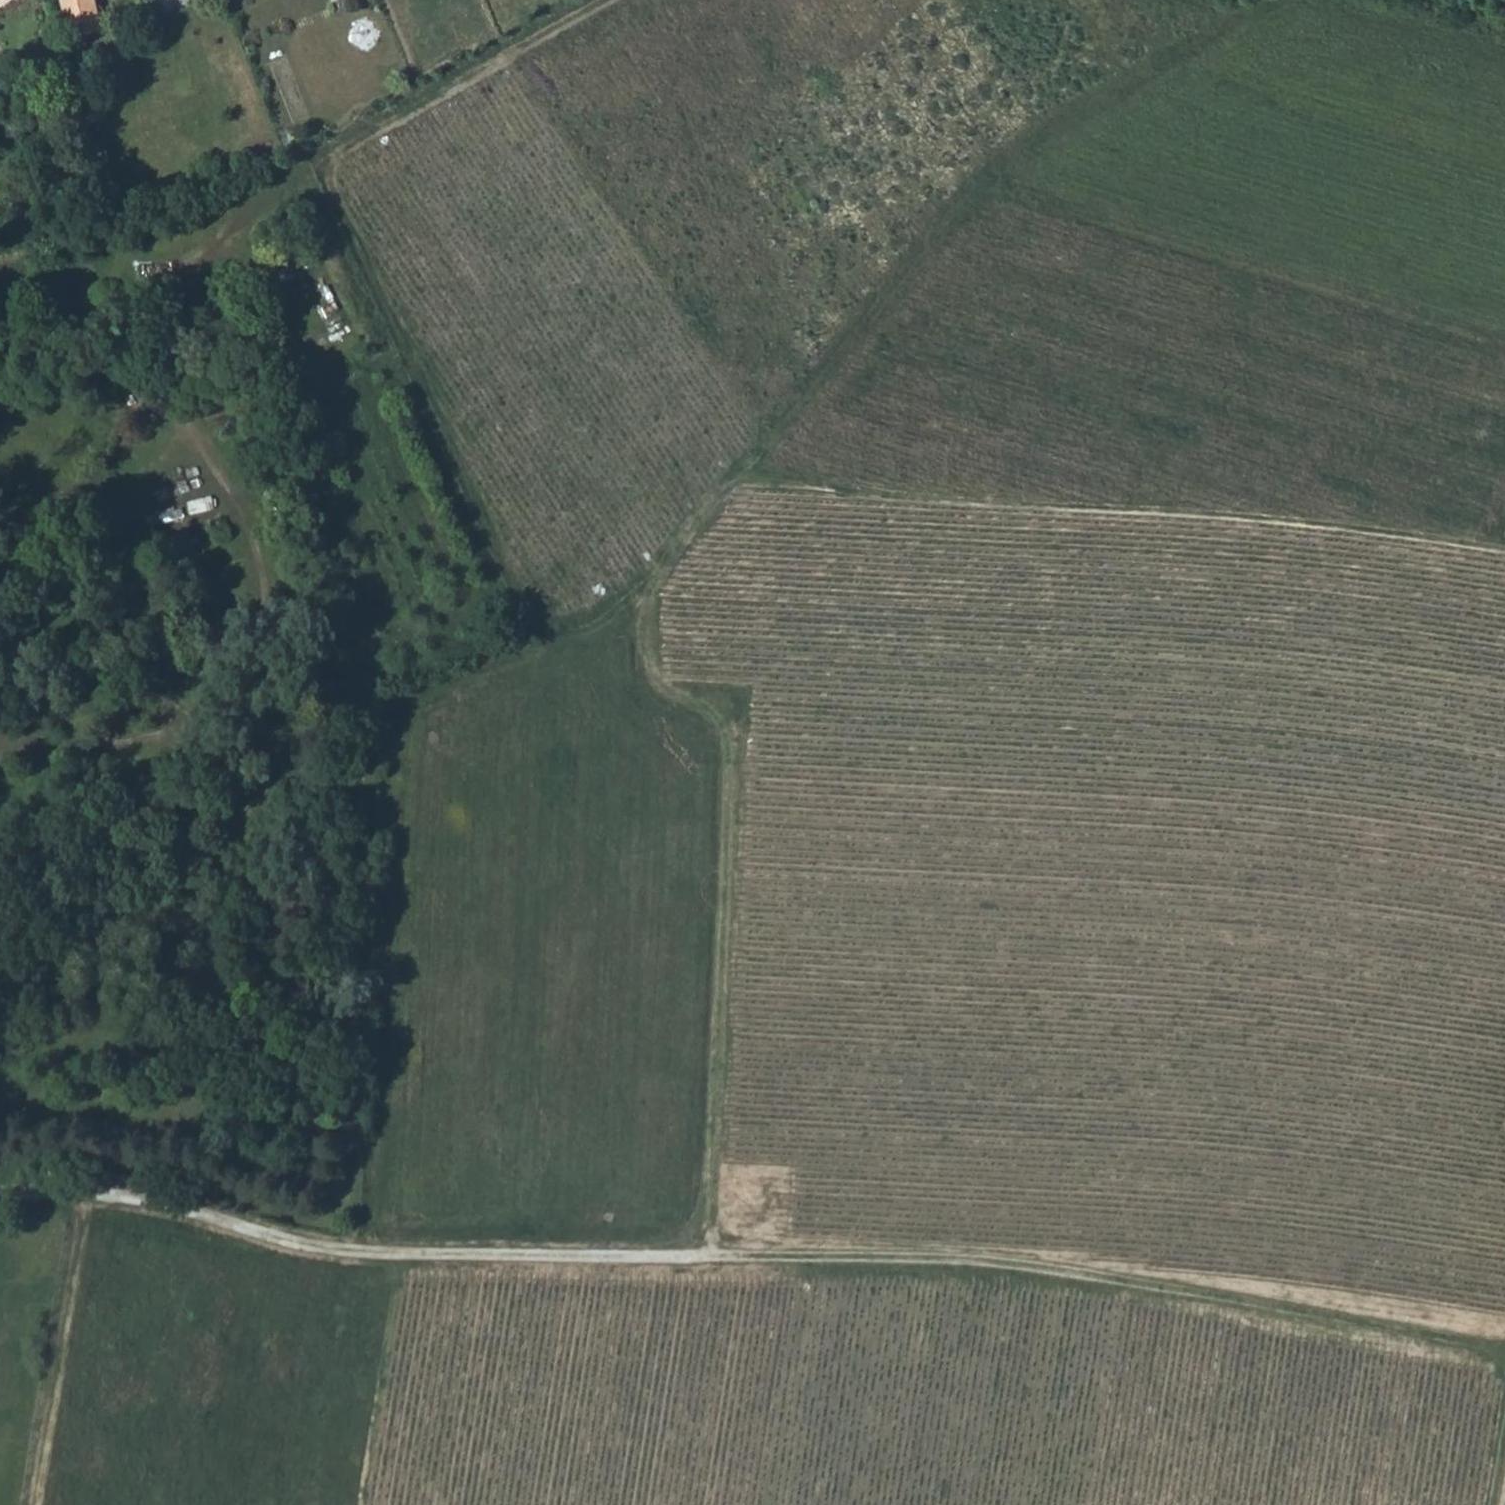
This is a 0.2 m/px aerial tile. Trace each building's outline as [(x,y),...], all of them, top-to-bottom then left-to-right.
[(60,5),(72,54),(87,51),(84,41),(104,36),(94,0),(79,0),(60,5)]
